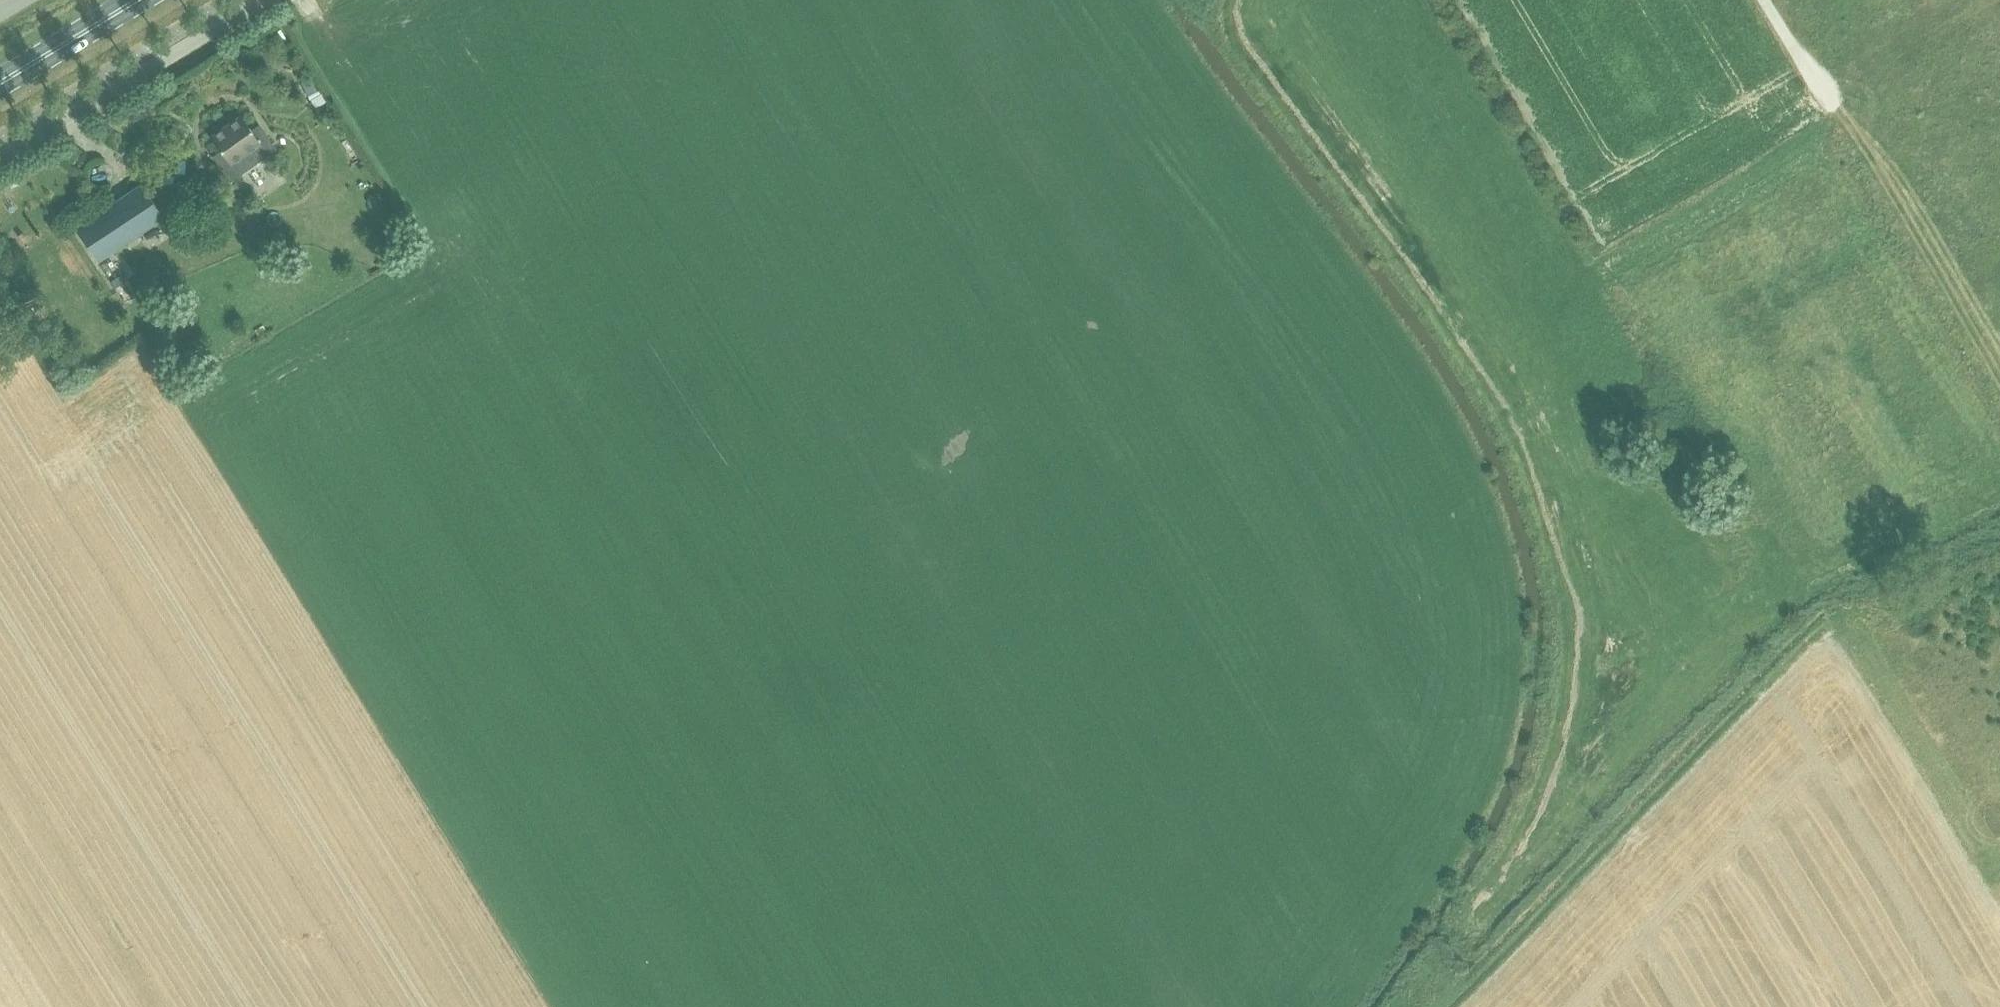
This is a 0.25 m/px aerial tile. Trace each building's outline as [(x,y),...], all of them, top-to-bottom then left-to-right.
[(318,89),(308,94),(315,106),(324,101),(318,89)] [(258,124),(250,129),(240,115),(210,136),(220,150),(211,156),(229,182),(276,150),(258,124)] [(97,261),(164,217),(142,184),(75,228),(97,261)] [(367,197),(367,202),(370,205),(374,205),(378,202),(378,198),(375,194),(370,194),(367,197)] [(121,275),(111,281),(115,287),(125,281),(121,275)]
